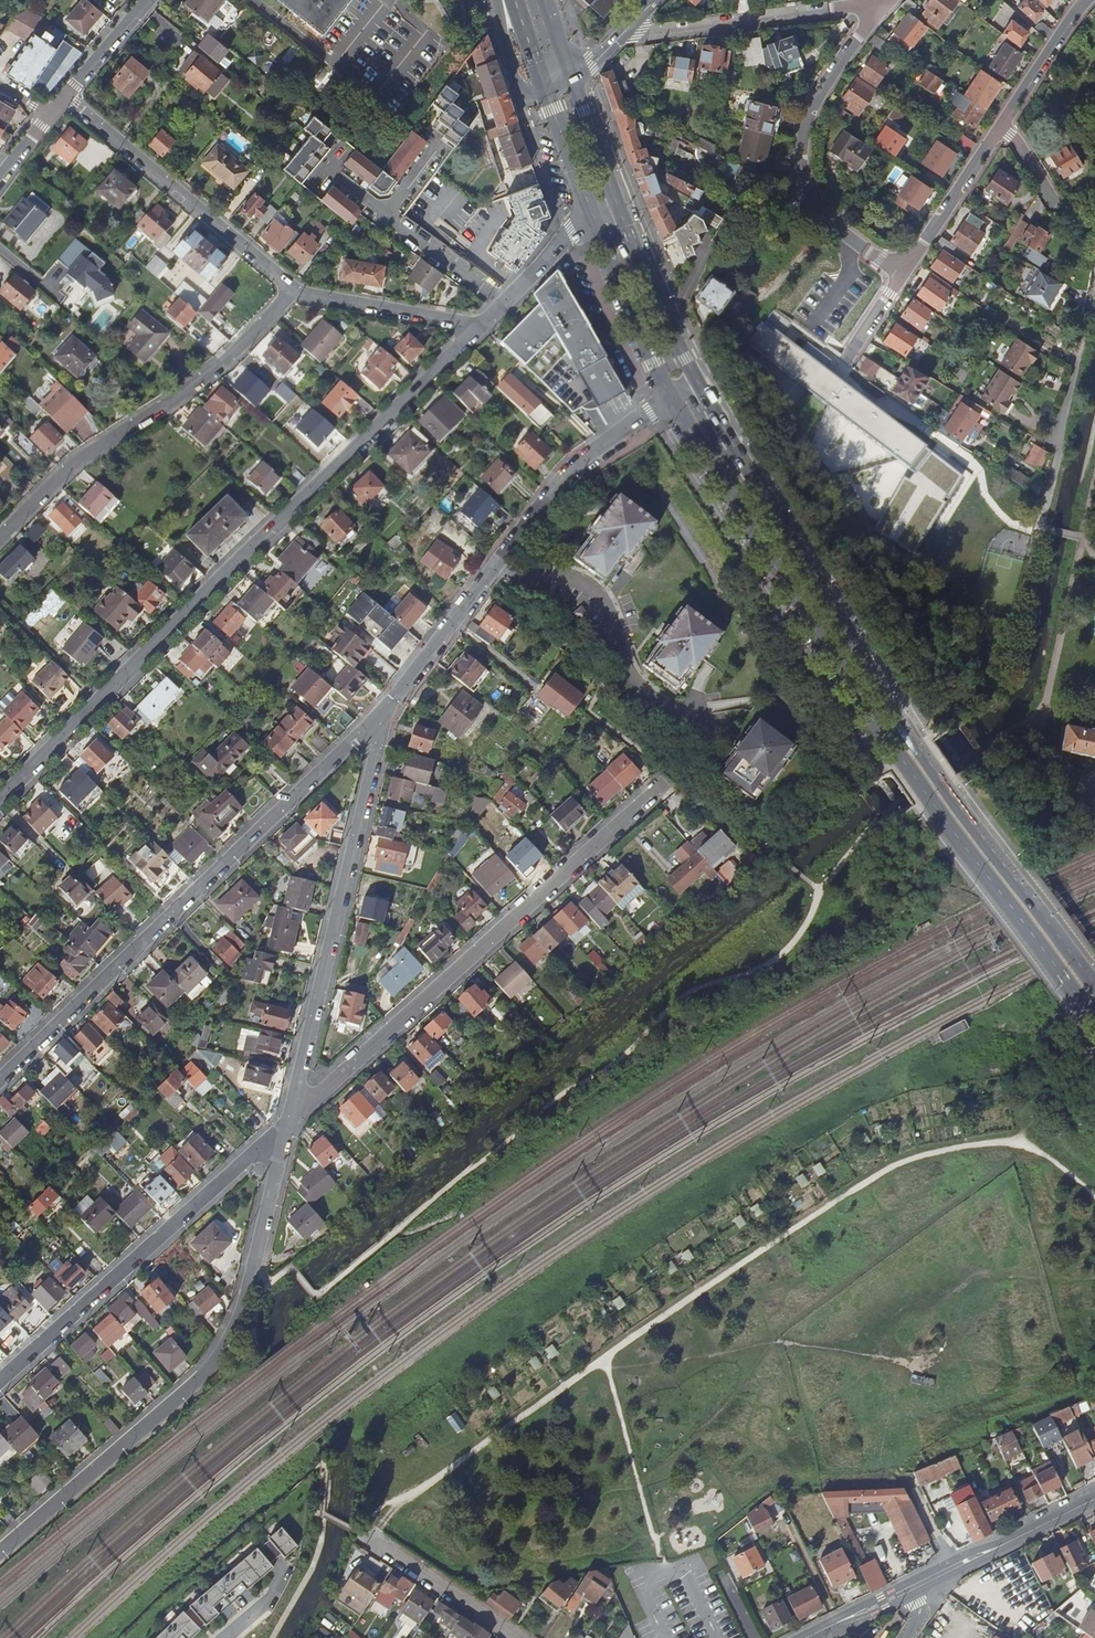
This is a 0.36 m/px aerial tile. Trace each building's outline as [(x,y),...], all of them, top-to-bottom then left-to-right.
[(66,20),(83,35),(102,14),(86,0),(84,0),(66,20)] [(184,5),(206,22),(210,25),(211,24),(221,31),(223,29),(224,29),(225,28),(226,28),(227,28),(228,27),(229,26),(230,26),(231,25),(232,25),(232,24),(233,23),(233,22),(234,21),(235,20),(235,19),(235,18),(235,17),(235,16),(236,15),(236,14),(235,13),(235,12),(237,10),(227,3),(228,1),(227,0),(188,0),(184,5)] [(353,0),(279,0),(325,35),(353,0)] [(590,8),(592,7),(605,19),(618,4),(627,1),(627,0),(581,0),(590,8)] [(738,10),(748,9),(748,0),(737,0),(738,10)] [(909,0),(907,0),(901,6),(910,14),(914,16),(920,8),(909,0)] [(958,1),(956,0),(931,0),(925,8),(927,9),(922,17),(938,28),(958,1)] [(1044,10),(1046,7),(1038,0),(1035,0),(1033,3),(1029,0),(1024,0),(1017,8),(1035,23),(1043,13),(1042,12),(1044,10)] [(67,35),(43,20),(40,16),(25,8),(21,14),(17,12),(6,28),(28,43),(11,67),(8,66),(5,71),(7,73),(7,74),(24,87),(32,87),(42,93),(42,92),(74,48),(74,47),(64,40),(67,35)] [(907,53),(928,27),(914,16),(910,14),(890,39),(907,53)] [(1024,30),(1018,26),(1011,21),(1003,35),(1014,43),(1021,48),(1026,39),(1026,38),(1029,34),(1024,30)] [(1037,26),(1034,30),(1045,40),(1045,39),(1051,31),(1043,25),(1037,26)] [(889,35),(882,29),(876,36),(884,42),(889,35)] [(209,31),(198,45),(226,67),(237,54),(209,31)] [(471,52),(476,65),(495,59),(487,35),(471,52)] [(1010,49),(1014,43),(1003,35),(999,41),(1006,47),(991,67),(1006,78),(1021,57),(1010,49)] [(882,51),(888,44),(884,42),(876,36),(869,43),(882,51)] [(947,37),(944,41),(955,50),(958,46),(958,45),(947,37)] [(745,58),(765,56),(764,49),(762,38),(743,40),(745,58)] [(769,47),(764,49),(765,56),(766,65),(790,80),(791,78),(790,74),(805,69),(793,38),(769,46),(769,47)] [(700,68),(727,72),(731,50),(703,46),(700,68)] [(82,54),(74,48),(42,92),(47,96),(52,90),(82,54)] [(195,52),(180,70),(192,80),(190,83),(198,89),(200,86),(214,98),(228,80),(195,52)] [(668,78),(693,82),(696,61),(671,57),(668,78)] [(148,72),(132,58),(112,82),(129,95),(132,92),(135,93),(137,92),(139,92),(145,84),(142,80),(148,72)] [(863,76),(860,79),(874,88),(889,68),(873,58),(861,74),(863,76)] [(487,98),(507,92),(495,59),(476,65),(487,98)] [(943,82),(943,81),(937,77),(936,77),(923,68),(918,75),(924,78),(921,83),(935,93),(943,82)] [(611,70),(601,73),(600,74),(613,110),(615,109),(617,109),(630,114),(627,107),(625,108),(620,93),(628,90),(624,80),(617,83),(611,70)] [(982,72),(966,97),(985,110),(1002,85),(982,72)] [(849,108),(858,115),(872,94),(855,82),(845,98),(851,103),(849,108)] [(446,83),(433,103),(444,109),(438,120),(449,126),(443,136),(457,145),(470,125),(459,118),(465,108),(454,102),(460,92),(446,83)] [(974,128),(985,110),(966,97),(955,89),(953,93),(947,102),(957,109),(954,114),(974,128)] [(507,92),(487,98),(486,98),(482,99),(486,115),(492,114),(496,128),(517,120),(507,92)] [(271,112),(274,108),(269,103),(263,99),(260,103),(271,112)] [(748,110),(744,126),(747,127),(771,134),(775,135),(783,109),(748,100),(746,109),(748,110)] [(0,102),(0,127),(2,129),(14,111),(0,102)] [(888,118),(893,122),(896,124),(904,111),(896,106),(888,118)] [(838,107),(833,115),(846,124),(851,116),(838,107)] [(635,127),(636,115),(634,114),(633,115),(630,114),(617,109),(615,109),(626,146),(632,164),(646,162),(646,163),(638,138),(635,127)] [(324,141),(333,128),(314,114),(304,127),(311,133),(284,169),(303,183),(331,146),(324,141)] [(510,170),(531,163),(526,146),(517,120),(496,128),(494,128),(497,136),(510,170)] [(762,162),(760,168),(792,173),(790,162),(765,156),(771,134),(747,127),(739,155),(762,162)] [(486,140),(497,136),(494,128),(486,131),(483,132),(486,140)] [(886,128),(875,144),(894,157),(905,141),(886,128)] [(163,129),(161,131),(175,142),(176,141),(163,129)] [(414,129),(383,167),(398,179),(429,141),(414,129)] [(70,131),(53,150),(69,164),(86,144),(70,131)] [(163,155),(175,142),(161,131),(150,143),(163,155)] [(830,153),(856,171),(870,151),(844,133),(830,153)] [(962,135),(957,143),(971,151),(975,146),(976,144),(962,135)] [(700,137),(699,145),(715,153),(716,145),(700,137)] [(937,142),(922,164),(940,177),(956,154),(937,142)] [(285,149),(279,143),(271,152),(277,158),(285,149)] [(1051,156),(1063,176),(1080,166),(1080,165),(1083,163),(1072,145),(1069,147),(1069,145),(1051,156)] [(246,173),(216,147),(202,164),(231,190),(246,173)] [(385,195),(397,179),(356,148),(344,163),(385,195)] [(637,178),(653,172),(650,165),(646,163),(646,162),(632,164),(637,178)] [(895,165),(888,179),(896,183),(891,193),(897,196),(909,172),(895,165)] [(986,189),(1007,202),(1020,183),(999,169),(986,189)] [(660,191),(655,178),(653,172),(637,178),(645,197),(660,191)] [(114,173),(98,192),(118,210),(135,190),(114,173)] [(700,199),(704,191),(668,173),(665,178),(670,183),(679,189),(700,199)] [(933,189),(912,175),(893,202),(907,211),(912,204),(919,209),(933,189)] [(334,183),(321,198),(348,221),(360,206),(334,183)] [(537,189),(535,185),(506,196),(506,198),(505,198),(508,208),(510,208),(514,218),(505,230),(503,229),(498,236),(500,237),(495,243),(493,242),(488,249),(490,250),(487,254),(498,262),(502,261),(503,262),(501,264),(512,272),(514,269),(517,270),(521,264),(520,262),(524,256),(526,258),(531,251),(530,249),(534,243),(537,244),(541,238),(540,236),(542,232),(537,229),(538,219),(544,217),(546,215),(541,200),(540,200),(539,197),(541,196),(538,188),(537,189)] [(666,201),(668,197),(668,196),(660,191),(645,197),(649,208),(663,202),(665,205),(667,203),(666,201)] [(253,212),(268,225),(273,218),(278,212),(270,206),(267,209),(260,204),(263,200),(255,193),(242,208),(250,215),(253,212)] [(51,210),(35,194),(28,201),(26,199),(18,207),(20,210),(8,223),(24,239),(32,231),(34,233),(48,219),(45,216),(51,210)] [(651,214),(662,240),(674,271),(687,265),(684,257),(694,253),(691,245),(700,241),(697,233),(707,229),(702,220),(698,218),(698,217),(692,214),(682,224),(677,228),(666,208),(665,205),(663,202),(649,208),(651,214)] [(145,216),(137,226),(155,241),(152,244),(159,251),(171,237),(166,233),(172,226),(166,221),(167,219),(163,216),(165,214),(156,206),(147,217),(145,215),(145,216)] [(705,207),(698,218),(702,220),(717,229),(722,219),(705,207)] [(275,220),(262,234),(279,249),(295,231),(286,224),(293,216),(282,208),(278,212),(273,218),(275,220)] [(139,211),(129,221),(136,227),(137,226),(145,216),(139,211)] [(1020,212),(1007,232),(1012,235),(1022,220),(1025,215),(1020,212)] [(951,242),(970,255),(983,235),(977,231),(983,222),(969,214),(951,242)] [(327,227),(317,218),(309,226),(320,235),(327,227)] [(1027,224),(1022,220),(1012,235),(1002,249),(1008,252),(1027,224)] [(1020,241),(1038,253),(1049,236),(1039,228),(1038,231),(1030,226),(1020,241)] [(319,244),(305,231),(288,249),(303,261),(319,244)] [(192,233),(174,254),(208,282),(225,261),(192,233)] [(953,248),(940,239),(936,246),(943,251),(949,255),(953,248)] [(380,257),(368,248),(364,263),(379,265),(380,257)] [(962,272),(966,266),(949,255),(943,251),(931,268),(951,282),(960,270),(962,272)] [(154,257),(145,268),(156,278),(166,267),(154,257)] [(429,293),(443,275),(422,259),(408,277),(423,288),(429,293)] [(342,279),(360,282),(364,263),(345,260),(342,279)] [(86,263),(61,293),(73,303),(98,273),(86,263)] [(379,265),(364,263),(360,282),(380,286),(384,266),(379,265)] [(1053,312),(1068,286),(1065,283),(1061,281),(1039,270),(1025,296),(1031,300),(1053,312)] [(796,285),(805,293),(817,279),(808,272),(796,285)] [(932,274),(930,278),(939,284),(941,280),(932,274)] [(14,278),(0,295),(21,311),(34,293),(14,278)] [(695,298),(714,313),(730,293),(710,278),(695,298)] [(939,284),(930,278),(918,295),(939,310),(951,293),(939,284)] [(174,293),(181,299),(196,313),(197,314),(206,303),(207,302),(183,282),(174,293)] [(543,385),(571,414),(580,409),(591,402),(596,409),(624,393),(604,359),(605,359),(563,287),(557,291),(549,290),(543,285),(531,296),(536,306),(499,344),(513,357),(526,370),(542,385),(543,385)] [(812,300),(805,293),(796,285),(774,310),(792,323),(812,300)] [(207,302),(206,303),(206,304),(200,310),(210,317),(216,311),(218,313),(234,295),(224,286),(217,294),(215,293),(207,302)] [(482,301),(486,296),(473,286),(470,291),(482,301)] [(181,299),(166,317),(182,330),(196,313),(181,299)] [(920,330),(932,312),(913,299),(901,317),(920,330)] [(168,334),(141,311),(130,325),(140,334),(128,350),(144,364),(168,334)] [(316,334),(303,349),(320,363),(343,337),(324,321),(314,331),(316,334)] [(904,355),(916,337),(896,324),(884,342),(904,355)] [(817,326),(810,336),(817,341),(824,331),(817,326)] [(399,331),(388,341),(393,347),(404,338),(399,331)] [(423,350),(409,336),(395,350),(409,364),(423,350)] [(832,336),(824,346),(837,355),(844,345),(832,336)] [(73,338),(56,359),(78,378),(84,370),(90,376),(95,371),(91,368),(98,361),(73,338)] [(1042,353),(1019,339),(1003,365),(1023,378),(1029,368),(1028,367),(1031,362),(1035,364),(1042,353)] [(299,358),(278,340),(263,356),(284,375),(299,358)] [(0,375),(17,356),(3,342),(0,346),(0,374),(0,375)] [(812,390),(832,358),(807,343),(802,351),(803,352),(788,376),(812,390)] [(398,363),(380,348),(368,362),(370,364),(361,375),(376,388),(381,387),(386,381),(386,376),(398,363)] [(483,361),(474,352),(468,360),(477,368),(483,361)] [(232,385),(256,407),(272,390),(259,377),(267,369),(251,353),(242,362),(248,368),(232,385)] [(867,360),(859,373),(870,381),(879,368),(867,360)] [(908,369),(900,381),(920,394),(927,383),(908,369)] [(487,392),(494,385),(479,371),(469,382),(467,380),(453,394),(469,409),(477,401),(481,404),(490,396),(487,392)] [(1023,386),(1001,372),(983,401),(1006,416),(1013,405),(1009,402),(1014,395),(1016,396),(1023,386)] [(331,374),(324,383),(329,387),(337,379),(331,374)] [(509,376),(497,388),(517,407),(528,418),(539,405),(509,376)] [(40,402),(54,385),(48,380),(34,397),(40,402)] [(928,400),(920,394),(900,381),(892,393),(920,411),(928,400)] [(290,403),(297,394),(282,382),(275,390),(290,403)] [(341,383),(322,403),(338,417),(357,396),(341,383)] [(56,395),(42,409),(43,410),(63,430),(85,409),(59,384),(52,391),(56,395)] [(202,407),(219,423),(222,424),(224,423),(226,421),(227,419),(226,417),(225,415),(223,414),(237,401),(221,388),(202,407)] [(971,428),(983,410),(976,406),(973,404),(969,409),(963,405),(966,400),(961,396),(949,413),(971,428)] [(23,404),(37,417),(43,410),(42,409),(30,397),(23,404)] [(462,417),(447,400),(445,398),(421,420),(439,440),(462,417)] [(357,407),(368,417),(374,411),(363,401),(357,407)] [(554,418),(539,405),(528,418),(540,430),(554,418)] [(200,406),(181,427),(202,446),(220,424),(219,423),(202,407),(200,406)] [(296,426),(316,449),(336,430),(316,408),(296,426)] [(959,446),(971,428),(949,413),(937,431),(938,432),(948,439),(959,446)] [(47,424),(31,440),(47,455),(62,439),(47,424)] [(418,443),(423,437),(412,427),(388,453),(408,474),(428,453),(418,443)] [(13,442),(29,458),(39,449),(23,433),(13,442)] [(516,452),(534,469),(551,452),(533,435),(516,452)] [(1042,450),(1031,467),(1039,472),(1050,456),(1042,450)] [(515,476),(498,461),(481,479),(498,494),(515,476)] [(263,462),(247,480),(264,494),(280,477),(263,462)] [(283,475),(295,487),(304,478),(292,467),(283,475)] [(1019,470),(1014,479),(1027,487),(1032,478),(1019,470)] [(370,472),(354,488),(362,497),(360,499),(364,504),(367,502),(372,507),(387,491),(370,472)] [(98,483),(78,505),(94,520),(114,497),(98,483)] [(493,515),(501,507),(481,490),(460,513),(477,528),(486,518),(485,516),(490,512),(493,515)] [(226,497),(186,535),(206,557),(248,518),(226,497)] [(619,497),(573,559),(608,585),(654,524),(619,497)] [(80,522),(62,505),(50,517),(49,517),(62,529),(70,537),(74,533),(72,531),(80,522)] [(320,525),(337,542),(338,540),(343,545),(357,532),(352,527),(357,524),(340,507),(332,511),(327,516),(320,525)] [(37,524),(27,534),(32,546),(35,543),(46,531),(37,524)] [(46,531),(35,543),(41,548),(54,535),(48,529),(46,531)] [(307,530),(301,536),(314,547),(316,544),(320,541),(307,530)] [(322,554),(314,547),(301,536),(294,539),(277,558),(287,565),(282,571),(294,581),(297,584),(302,578),(317,560),(322,554)] [(453,551),(439,540),(423,562),(446,579),(460,560),(450,553),(453,551)] [(0,566),(0,576),(7,582),(18,570),(21,572),(33,560),(20,546),(0,566)] [(175,550),(159,568),(178,585),(194,567),(175,550)] [(284,594),(294,581),(282,571),(277,567),(271,575),(268,573),(261,581),(264,584),(260,588),(273,599),(282,607),(289,599),(284,594)] [(361,588),(365,583),(355,574),(351,579),(361,588)] [(137,595),(133,600),(143,609),(149,614),(155,607),(160,611),(168,602),(163,597),(164,596),(148,583),(143,588),(139,585),(133,591),(137,595)] [(261,614),(273,599),(260,588),(255,584),(242,599),(261,614)] [(106,598),(94,612),(116,630),(127,616),(133,621),(143,609),(133,600),(118,588),(109,600),(106,598)] [(391,651),(408,630),(364,592),(347,613),(391,651)] [(391,614),(409,630),(429,609),(410,592),(391,614)] [(228,605),(213,622),(229,636),(244,619),(243,619),(247,614),(233,603),(230,607),(228,605)] [(514,622),(495,608),(475,633),(489,644),(496,637),(500,640),(514,622)] [(685,608),(642,665),(677,692),(720,635),(685,608)] [(85,623),(62,652),(80,667),(103,639),(85,623)] [(371,647),(346,625),(339,634),(347,641),(337,652),(350,663),(354,667),(371,647)] [(230,655),(215,641),(220,635),(210,626),(192,645),(207,659),(212,663),(218,668),(230,655)] [(178,661),(180,663),(176,667),(189,679),(199,668),(204,672),(212,663),(207,659),(192,645),(178,661)] [(465,653),(448,673),(468,689),(485,669),(465,653)] [(69,677),(53,661),(32,682),(49,700),(59,689),(58,688),(69,677)] [(350,663),(331,687),(347,701),(360,685),(362,687),(369,678),(354,667),(350,663)] [(429,676),(438,683),(447,672),(437,665),(429,676)] [(310,669),(293,688),(314,706),(331,687),(310,669)] [(569,714),(584,695),(555,673),(537,696),(552,707),(555,703),(569,714)] [(167,678),(132,712),(144,724),(150,719),(162,707),(179,690),(167,678)] [(3,711),(8,716),(22,730),(29,723),(34,728),(45,716),(38,710),(40,708),(23,691),(3,711)] [(481,709),(462,694),(440,721),(459,736),(481,709)] [(126,706),(108,724),(122,739),(126,734),(130,738),(135,736),(139,731),(144,724),(132,712),(126,706)] [(162,707),(150,719),(156,725),(168,713),(162,707)] [(296,708),(280,725),(295,740),(312,723),(296,708)] [(345,710),(334,719),(345,730),(349,726),(355,720),(345,710)] [(8,716),(0,724),(0,747),(3,750),(13,739),(15,740),(24,731),(22,730),(8,716)] [(757,722),(717,774),(752,801),(792,749),(757,722)] [(264,741),(280,757),(295,740),(279,725),(264,741)] [(434,732),(417,727),(410,746),(428,752),(434,732)] [(1061,752),(1094,759),(1094,732),(1090,731),(1090,732),(1066,727),(1061,752)] [(249,745),(233,731),(211,756),(209,755),(200,764),(210,774),(219,773),(230,761),(233,764),(249,745)] [(309,742),(320,754),(326,748),(328,746),(317,735),(309,742)] [(96,741),(74,763),(80,769),(84,773),(91,766),(97,773),(113,758),(96,741)] [(285,761),(299,774),(306,767),(309,765),(294,751),(285,761)] [(625,753),(606,769),(608,771),(623,788),(641,772),(625,753)] [(404,769),(401,779),(419,783),(428,758),(413,754),(408,769),(404,769)] [(256,777),(268,789),(277,780),(263,767),(254,775),(229,792),(226,789),(217,798),(219,800),(227,795),(256,777)] [(277,773),(288,784),(295,778),(283,767),(277,773)] [(84,773),(80,769),(58,791),(75,808),(97,786),(84,773)] [(603,805),(623,788),(608,771),(587,788),(603,805)] [(227,795),(219,800),(198,818),(199,819),(197,820),(216,840),(227,829),(243,814),(250,821),(275,797),(268,789),(256,777),(227,795)] [(438,803),(442,789),(419,783),(401,779),(394,777),(388,800),(400,802),(401,798),(412,800),(415,791),(421,792),(423,799),(438,803)] [(507,791),(515,781),(510,777),(506,782),(501,789),(495,796),(494,798),(500,804),(509,793),(507,791)] [(490,793),(495,796),(501,789),(500,788),(503,782),(498,780),(490,793)] [(513,785),(511,792),(522,797),(524,790),(513,785)] [(526,806),(509,793),(500,804),(499,806),(500,807),(505,812),(507,810),(514,815),(519,810),(522,812),(526,806)] [(214,795),(194,814),(198,818),(219,800),(217,798),(214,795)] [(473,811),(481,813),(492,800),(476,797),(473,811)] [(33,807),(22,817),(39,835),(57,818),(38,798),(31,805),(33,807)] [(573,798),(552,817),(566,833),(587,814),(573,798)] [(306,832),(313,838),(317,840),(324,841),(330,843),(334,828),(329,827),(331,824),(328,821),(333,816),(321,804),(305,819),(307,821),(300,827),(306,832)] [(394,841),(397,830),(401,812),(384,808),(377,836),(381,837),(394,841)] [(505,812),(504,813),(512,819),(514,815),(507,810),(505,812)] [(422,820),(424,814),(414,811),(413,818),(422,820)] [(0,840),(0,841),(15,854),(29,839),(13,825),(0,840)] [(162,850),(161,850),(166,855),(175,847),(190,862),(203,849),(207,853),(211,849),(207,846),(208,845),(200,837),(201,837),(190,825),(174,839),(167,845),(162,850)] [(304,834),(296,825),(280,840),(288,849),(285,852),(294,862),(298,866),(324,841),(317,840),(313,838),(306,832),(304,834)] [(402,831),(397,830),(394,841),(405,843),(406,838),(401,836),(402,831)] [(699,832),(688,841),(696,850),(707,863),(708,865),(713,859),(728,839),(720,830),(710,838),(705,833),(699,832)] [(381,837),(376,857),(379,858),(376,869),(400,875),(403,864),(413,866),(418,846),(405,843),(394,841),(381,837)] [(734,847),(728,839),(713,859),(721,853),(723,855),(734,847)] [(152,858),(173,878),(181,870),(166,855),(161,850),(152,858)] [(707,863),(696,850),(664,878),(677,892),(702,870),(709,877),(715,872),(714,871),(708,865),(707,863)] [(10,861),(0,853),(0,870),(10,861)] [(502,891),(517,878),(514,874),(499,857),(483,869),(502,891)] [(729,859),(714,871),(715,872),(721,879),(725,883),(726,884),(741,873),(729,859)] [(607,876),(599,884),(602,887),(618,905),(623,910),(646,890),(626,869),(623,866),(615,873),(617,876),(612,882),(607,876)] [(529,881),(520,870),(514,874),(517,878),(524,886),(529,881)] [(71,874),(59,886),(76,904),(87,892),(71,874)] [(291,876),(284,906),(308,912),(315,882),(291,876),(291,875),(291,876)] [(95,893),(107,906),(112,911),(123,901),(124,903),(132,895),(113,876),(95,893)] [(711,893),(725,883),(721,879),(708,889),(711,893)] [(242,881),(217,905),(233,921),(258,898),(242,881)] [(588,899),(580,905),(597,923),(618,905),(602,887),(601,888),(595,882),(590,887),(585,896),(588,899)] [(473,890),(456,904),(463,911),(455,918),(467,931),(476,924),(473,921),(488,908),(473,890)] [(388,903),(366,897),(360,917),(383,923),(388,903)] [(558,910),(551,916),(576,944),(583,938),(581,936),(582,935),(578,929),(584,923),(587,927),(590,924),(572,904),(561,913),(558,910)] [(273,928),(268,947),(290,952),(296,924),(287,922),(290,909),(278,906),(276,914),(270,912),(266,927),(273,928)] [(412,917),(403,931),(406,934),(412,929),(421,935),(426,929),(412,917)] [(84,923),(67,939),(72,943),(89,957),(114,934),(98,920),(92,930),(84,923)] [(536,932),(535,936),(550,952),(567,936),(553,920),(543,930),(539,929),(536,932)] [(26,922),(19,930),(22,934),(30,927),(26,922)] [(370,927),(360,924),(355,942),(365,945),(370,927)] [(213,948),(228,964),(238,954),(236,952),(244,944),(231,930),(213,948)] [(535,936),(535,935),(521,948),(535,965),(550,952),(535,936)] [(437,938),(431,943),(429,940),(419,948),(432,963),(448,950),(437,938)] [(69,956),(58,966),(72,981),(85,968),(90,974),(99,965),(89,957),(72,943),(64,950),(69,956)] [(404,950),(394,958),(400,964),(380,983),(393,996),(423,969),(404,950)] [(595,950),(588,956),(606,976),(611,972),(601,961),(603,960),(595,950)] [(273,956),(256,952),(253,960),(245,959),(240,979),(258,983),(262,970),(269,971),(273,956)] [(170,977),(184,991),(186,993),(205,973),(189,958),(170,977)] [(512,999),(534,981),(518,963),(496,982),(512,999)] [(39,965),(24,982),(43,998),(58,981),(39,965)] [(147,987),(167,1007),(184,991),(170,977),(165,971),(147,987)] [(58,986),(67,995),(74,989),(64,980),(58,986)] [(347,984),(346,991),(364,995),(368,989),(347,984)] [(227,985),(217,1003),(223,1005),(233,987),(227,985)] [(462,1003),(454,1010),(466,1023),(474,1016),(476,1017),(493,1002),(485,992),(482,994),(475,987),(460,1000),(462,1003)] [(362,1003),(364,995),(346,991),(344,990),(338,1018),(360,1024),(365,1005),(362,1003)] [(107,996),(118,1008),(124,1003),(112,991),(107,996)] [(11,1001),(17,1006),(22,1001),(15,996),(11,1001)] [(5,1008),(0,1004),(0,1019),(13,1029),(26,1013),(23,1010),(27,1005),(22,1001),(17,1006),(11,1001),(5,1008)] [(290,1010),(252,1001),(250,1011),(265,1015),(263,1025),(285,1030),(286,1026),(289,1027),(290,1023),(287,1022),(290,1010)] [(32,1009),(44,1019),(51,1013),(38,1002),(32,1009)] [(153,1004),(138,1019),(153,1035),(168,1020),(153,1004)] [(108,1005),(93,1020),(108,1035),(124,1021),(108,1005)] [(31,1010),(43,1021),(44,1019),(32,1009),(31,1010)] [(445,1014),(426,1031),(436,1042),(439,1040),(436,1037),(448,1027),(453,1023),(445,1014)] [(943,1041),(968,1027),(964,1019),(939,1033),(943,1041)] [(88,1025),(72,1039),(95,1064),(111,1048),(88,1025)] [(451,1030),(448,1027),(436,1037),(439,1040),(451,1030)] [(260,1029),(256,1049),(278,1055),(283,1035),(260,1029)] [(198,1035),(191,1043),(197,1049),(201,1038),(198,1035)] [(440,1050),(427,1035),(410,1049),(424,1064),(440,1050)] [(440,1043),(444,1048),(452,1042),(448,1037),(440,1043)] [(59,1046),(54,1051),(61,1058),(73,1046),(64,1038),(58,1045),(59,1046)] [(181,1073),(187,1080),(196,1089),(207,1078),(194,1065),(199,1061),(204,1066),(206,1064),(209,1062),(197,1049),(186,1059),(191,1064),(181,1073)] [(45,1056),(51,1062),(56,1057),(50,1051),(45,1056)] [(216,1069),(209,1062),(206,1064),(214,1071),(216,1069)] [(272,1071),(248,1064),(244,1081),(267,1087),(272,1071)] [(404,1064),(391,1076),(406,1092),(419,1081),(404,1064)] [(166,1099),(175,1108),(183,1101),(175,1091),(187,1080),(181,1073),(176,1069),(169,1075),(171,1078),(159,1089),(168,1098),(166,1099)] [(61,1073),(40,1093),(56,1109),(77,1089),(61,1073)] [(381,1075),(366,1087),(380,1102),(395,1090),(381,1075)] [(26,1086),(10,1101),(18,1110),(34,1095),(26,1086)] [(372,1109),(379,1104),(367,1090),(360,1096),(372,1109)] [(375,1113),(372,1109),(360,1096),(358,1094),(340,1109),(357,1128),(375,1113)] [(6,1113),(13,1106),(3,1096),(0,1099),(0,1107),(6,1113)] [(145,1098),(135,1107),(140,1112),(150,1103),(145,1098)] [(967,1115),(975,1113),(973,1103),(965,1105),(967,1115)] [(947,1119),(955,1117),(953,1107),(945,1109),(947,1119)] [(134,1108),(124,1117),(128,1121),(138,1112),(134,1108)] [(0,1133),(0,1135),(13,1148),(28,1133),(15,1119),(0,1133)] [(880,1136),(888,1133),(884,1124),(876,1126),(880,1136)] [(114,1127),(102,1138),(107,1143),(119,1132),(114,1127)] [(862,1146),(870,1141),(864,1132),(857,1137),(862,1146)] [(197,1136),(179,1152),(196,1170),(213,1154),(197,1136)] [(338,1156),(324,1138),(309,1151),(320,1164),(324,1168),(326,1165),(338,1156)] [(163,1173),(176,1188),(191,1173),(178,1160),(181,1157),(173,1148),(160,1160),(168,1168),(163,1173)] [(818,1176),(825,1171),(819,1163),(812,1167),(818,1176)] [(310,1205),(336,1183),(333,1179),(324,1168),(320,1164),(300,1181),(303,1185),(297,1191),(308,1202),(310,1205)] [(326,1165),(324,1168),(333,1179),(336,1176),(326,1165)] [(801,1187),(808,1183),(802,1174),(795,1179),(801,1187)] [(175,1192),(159,1175),(151,1182),(155,1186),(148,1193),(160,1206),(175,1192)] [(51,1188),(30,1208),(38,1216),(59,1196),(51,1188)] [(114,1210),(116,1213),(130,1227),(151,1207),(135,1191),(114,1210)] [(102,1198),(81,1219),(95,1233),(116,1213),(114,1210),(102,1198)] [(304,1238),(325,1221),(310,1205),(308,1202),(288,1220),(304,1238)] [(756,1217),(763,1212),(757,1204),(750,1208),(756,1217)] [(738,1228),(746,1224),(740,1215),(733,1220),(738,1228)] [(213,1225),(193,1244),(209,1262),(230,1243),(213,1225)] [(687,1263),(694,1258),(688,1250),(681,1255),(687,1263)] [(54,1276),(61,1282),(62,1282),(70,1290),(86,1274),(78,1266),(75,1268),(69,1262),(64,1266),(57,1259),(47,1268),(54,1276)] [(670,1275),(677,1270),(671,1262),(664,1267),(670,1275)] [(0,1279),(0,1297),(12,1285),(4,1275),(0,1279)] [(63,1290),(48,1276),(43,1281),(39,1277),(33,1284),(36,1287),(32,1292),(48,1309),(54,1303),(52,1301),(63,1290)] [(158,1279),(141,1293),(158,1313),(175,1299),(158,1279)] [(0,1297),(0,1305),(15,1320),(32,1305),(12,1285),(0,1297)] [(209,1287),(194,1300),(195,1301),(205,1313),(220,1300),(209,1287)] [(119,1301),(108,1310),(112,1314),(120,1324),(126,1330),(126,1331),(133,1325),(128,1318),(134,1312),(128,1305),(133,1301),(127,1294),(119,1301)] [(618,1309),(625,1304),(619,1296),(612,1301),(618,1309)] [(134,1306),(143,1317),(146,1316),(151,1322),(156,1318),(141,1300),(134,1306)] [(189,1305),(199,1317),(205,1313),(195,1301),(189,1305)] [(601,1321),(608,1316),(602,1308),(595,1313),(601,1321)] [(95,1330),(108,1346),(126,1330),(120,1324),(112,1314),(95,1330)] [(86,1334),(72,1346),(82,1356),(83,1354),(89,1349),(95,1345),(86,1334)] [(155,1352),(170,1371),(187,1356),(178,1346),(172,1338),(155,1352)] [(551,1358),(558,1353),(552,1344),(545,1349),(551,1358)] [(83,1354),(87,1358),(93,1353),(89,1349),(83,1354)] [(534,1370),(541,1365),(535,1356),(528,1361),(534,1370)] [(60,1357),(50,1366),(61,1378),(71,1369),(60,1357)] [(157,1381),(161,1377),(151,1365),(147,1368),(157,1381)] [(30,1384),(32,1387),(44,1400),(53,1392),(49,1389),(57,1382),(46,1370),(30,1384)] [(138,1380),(148,1393),(157,1385),(147,1373),(138,1380)] [(920,1385),(922,1378),(912,1375),(910,1382),(920,1385)] [(122,1390),(135,1404),(148,1393),(138,1380),(136,1378),(122,1390)] [(934,1380),(924,1378),(923,1386),(933,1388),(934,1380)] [(494,1399),(501,1394),(495,1385),(488,1390),(494,1399)] [(23,1399),(34,1412),(46,1401),(44,1400),(32,1387),(24,1394),(26,1396),(23,1399)] [(1094,1408),(1089,1398),(1069,1407),(1071,1411),(1078,1410),(1079,1410),(1089,1405),(1091,1410),(1094,1408)] [(50,1406),(41,1414),(46,1419),(54,1411),(50,1406)] [(1074,1417),(1071,1411),(1069,1407),(1061,1410),(1050,1415),(1051,1417),(1057,1430),(1062,1429),(1060,1423),(1074,1417)] [(458,1433),(465,1428),(454,1414),(447,1419),(458,1433)] [(2,1436),(12,1447),(19,1455),(40,1436),(29,1424),(23,1417),(2,1436)] [(1062,1438),(1057,1430),(1051,1417),(1040,1421),(1039,1419),(1031,1423),(1043,1448),(1062,1438)] [(71,1421),(51,1439),(67,1456),(84,1441),(76,1434),(79,1431),(71,1421)] [(1086,1432),(1094,1451),(1094,1428),(1086,1432)] [(1094,1457),(1081,1430),(1062,1439),(1076,1466),(1094,1457)] [(994,1438),(1004,1457),(1021,1449),(1015,1437),(1012,1431),(994,1438)] [(12,1447),(2,1436),(0,1433),(0,1457),(12,1447)] [(416,1451),(412,1446),(403,1453),(406,1457),(416,1451)] [(954,1455),(949,1457),(955,1468),(956,1470),(961,1468),(954,1455)] [(916,1478),(920,1486),(939,1477),(939,1478),(945,1476),(946,1473),(955,1468),(949,1457),(914,1472),(916,1478)] [(1053,1467),(1050,1462),(1041,1466),(1044,1472),(1053,1467)] [(1062,1485),(1053,1467),(1044,1472),(1036,1476),(1034,1476),(1043,1494),(1062,1485)] [(1043,1494),(1034,1476),(1020,1483),(1028,1501),(1043,1494)] [(987,1487),(994,1484),(992,1479),(985,1482),(987,1487)] [(32,1488),(40,1497),(48,1489),(40,1481),(32,1488)] [(973,1541),(992,1532),(970,1486),(951,1495),(973,1541)] [(982,1503),(991,1522),(1020,1507),(1010,1489),(1007,1491),(1005,1488),(1002,1490),(1003,1493),(999,1495),(997,1492),(992,1494),(994,1497),(989,1500),(988,1497),(984,1498),(985,1501),(982,1503)] [(909,1500),(904,1489),(822,1493),(827,1503),(836,1503),(872,1501),(872,1508),(881,1507),(881,1501),(882,1501),(909,1500)] [(772,1495),(760,1505),(764,1510),(776,1500),(772,1495)] [(929,1540),(909,1500),(882,1501),(907,1551),(929,1540)] [(827,1503),(859,1568),(867,1564),(836,1503),(827,1503)] [(760,1505),(746,1516),(755,1533),(772,1524),(766,1512),(764,1510),(760,1505)] [(9,1527),(15,1522),(5,1510),(0,1514),(0,1518),(9,1527)] [(266,1542),(199,1600),(215,1619),(229,1607),(226,1603),(254,1580),(257,1583),(283,1561),(279,1557),(291,1547),(294,1551),(307,1540),(291,1521),(278,1532),(279,1533),(267,1543),(266,1542)] [(1073,1574),(1087,1567),(1083,1560),(1086,1558),(1081,1547),(1079,1548),(1075,1541),(1060,1548),(1073,1574)] [(248,1555),(256,1546),(251,1542),(243,1551),(248,1555)] [(743,1577),(763,1566),(754,1548),(734,1559),(743,1577)] [(833,1586),(855,1576),(844,1553),(822,1564),(833,1586)] [(1062,1577),(1067,1575),(1057,1557),(1053,1559),(1050,1554),(1032,1564),(1041,1582),(1060,1572),(1062,1577)] [(871,1592),(886,1585),(874,1560),(867,1564),(859,1568),(871,1592)] [(342,1588),(367,1605),(381,1584),(355,1568),(342,1588)] [(594,1571),(588,1573),(565,1606),(565,1608),(572,1612),(593,1582),(604,1589),(609,1581),(602,1576),(594,1571)] [(403,1600),(413,1585),(401,1577),(399,1580),(391,1575),(382,1588),(402,1602),(403,1600)] [(539,1598),(557,1612),(576,1586),(569,1579),(562,1585),(559,1583),(550,1583),(539,1598)] [(229,1607),(257,1583),(254,1580),(226,1603),(229,1607)] [(607,1605),(616,1592),(612,1582),(600,1600),(607,1605)] [(788,1598),(798,1619),(821,1608),(811,1587),(788,1598)] [(196,1590),(185,1599),(190,1604),(200,1595),(196,1590)] [(420,1623),(434,1603),(414,1590),(401,1611),(403,1612),(418,1622),(420,1623)] [(1059,1616),(1064,1619),(1083,1603),(1080,1598),(1084,1595),(1085,1595),(1081,1590),(1078,1592),(1054,1612),(1059,1616)] [(487,1602),(510,1618),(520,1604),(502,1592),(498,1598),(492,1594),(487,1602)] [(373,1607),(386,1615),(390,1609),(377,1601),(373,1607)] [(772,1629),(791,1620),(781,1601),(762,1611),(772,1629)] [(452,1631),(461,1617),(440,1603),(433,1613),(443,1621),(441,1624),(452,1631)] [(194,1631),(198,1635),(210,1623),(193,1605),(158,1637),(186,1637),(194,1631)] [(1090,1607),(1077,1627),(1094,1637),(1094,1610),(1090,1607)] [(413,1629),(418,1622),(403,1612),(399,1619),(413,1629)] [(1059,1616),(1054,1612),(1045,1619),(1048,1622),(1050,1624),(1059,1616)] [(474,1623),(473,1625),(461,1617),(452,1631),(451,1632),(460,1637),(464,1637),(466,1635),(471,1637),(488,1637),(490,1634),(474,1623)] [(619,1637),(631,1637),(634,1634),(629,1622),(619,1637)] [(1028,1634),(1033,1637),(1044,1628),(1043,1627),(1040,1623),(1028,1634)]
